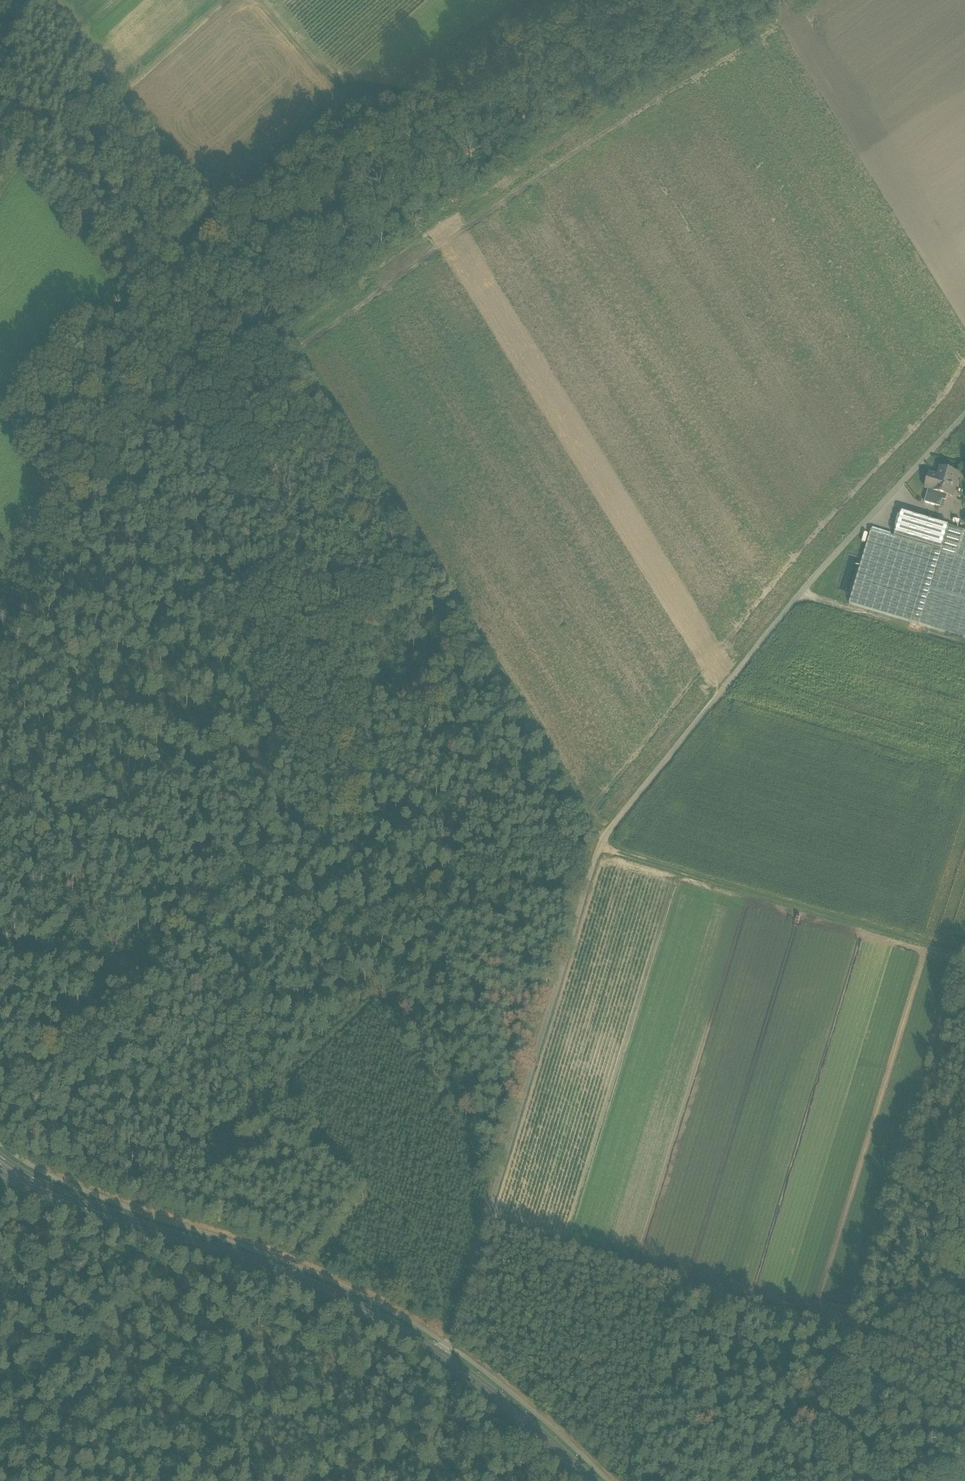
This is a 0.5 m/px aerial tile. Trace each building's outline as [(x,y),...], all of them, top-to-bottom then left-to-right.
[(940,468),(938,476),(929,474),(924,488),(928,489),(934,491),(933,492),(943,495),(949,496),(953,483),(956,484),(959,473),(952,471),(952,469),(945,467),(945,469),(940,468)] [(943,495),(933,492),(934,491),(928,489),(924,502),(940,507),(943,495)] [(963,531),(901,512),(894,537),(956,555),(963,531)] [(956,555),(894,537),(871,530),(849,603),(919,624),(930,588),(964,598),(964,558),(956,555)] [(963,531),(956,555),(964,558),(964,531),(963,531)] [(919,624),(964,615),(964,598),(930,588),(919,624)]
